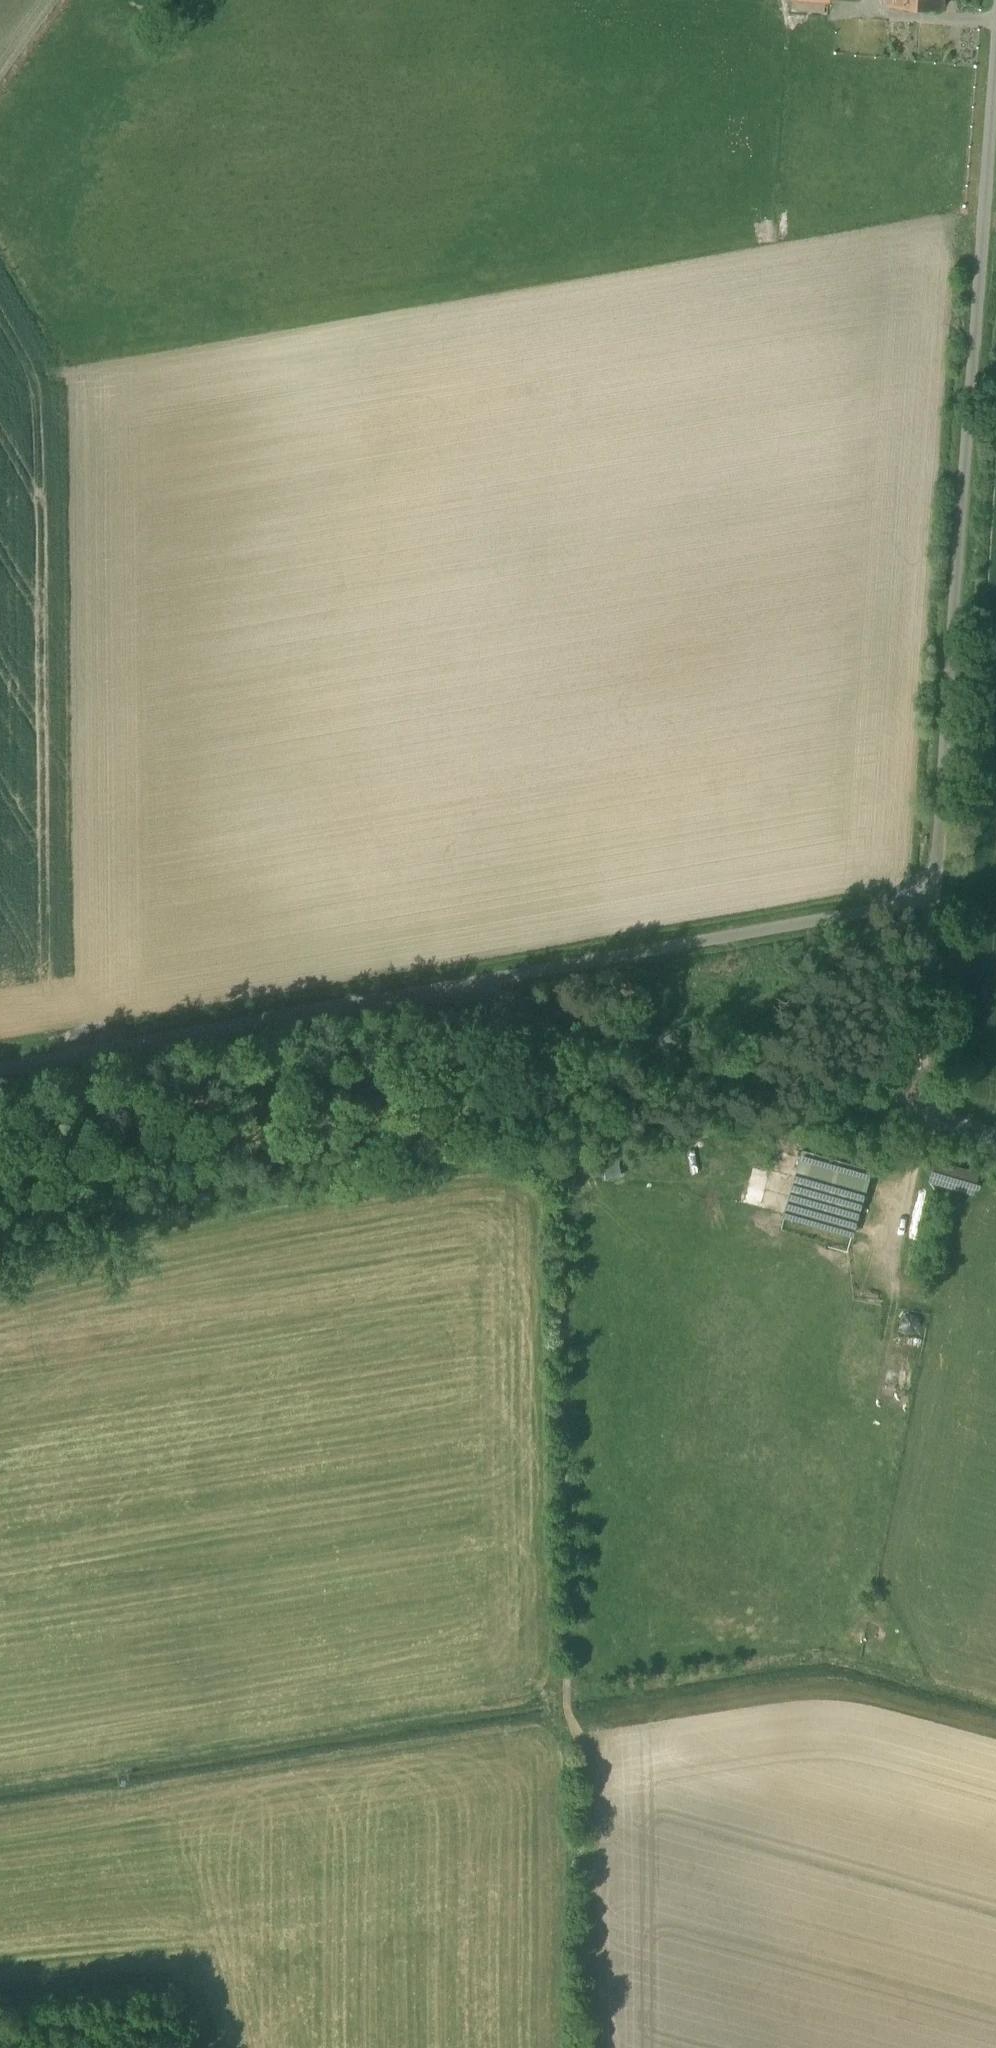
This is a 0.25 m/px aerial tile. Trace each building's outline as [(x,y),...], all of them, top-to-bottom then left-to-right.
[(942,0),(888,0),(888,5),(942,9),(942,0)] [(870,1171),(802,1152),(784,1216),(852,1235),(870,1171)] [(935,1163),(930,1180),(972,1192),(977,1174),(935,1163)]
